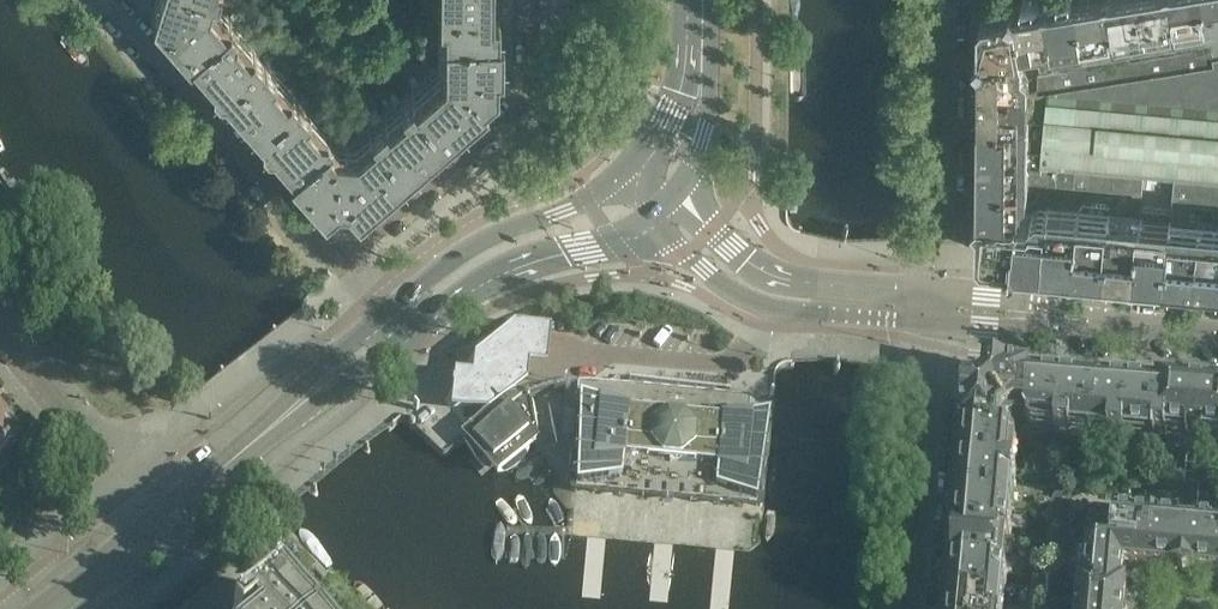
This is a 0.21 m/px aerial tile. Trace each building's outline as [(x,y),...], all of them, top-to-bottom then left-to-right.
[(207,0),(156,0),(153,10),(189,52),(192,49),(225,20),(224,19),(207,0)] [(437,10),(441,10),(441,29),(497,29),(497,0),(437,0),(437,10)] [(1209,15),(1214,44),(1217,62),(1172,70),(1125,78),(1106,81),(1084,84),(1065,88),(1049,90),(1039,90),(1024,89),(1023,117),(1022,117),(1022,116),(1009,116),(1009,118),(1006,118),(1006,121),(982,121),(982,125),(980,125),(980,145),(982,145),(982,146),(1001,146),(1022,146),(1022,145),(1023,145),(1023,164),(1037,164),(1048,164),(1058,164),(1077,166),(1095,168),(1114,169),(1144,172),(1175,175),(1217,179),(1217,0),(1207,0),(1209,15)] [(1047,0),(1035,0),(1033,0),(1033,1),(1020,4),(1020,2),(987,8),(986,9),(986,10),(987,10),(984,14),(983,14),(982,14),(981,14),(981,52),(984,52),(1018,46),(1022,49),(1024,45),(1054,40),(1047,0)] [(1111,0),(1047,0),(1054,40),(1116,30),(1111,0)] [(1207,0),(1111,0),(1116,30),(1209,15),(1207,0)] [(265,53),(253,41),(249,45),(234,27),(236,21),(230,14),(224,19),(225,20),(192,49),(212,73),(212,78),(217,84),(223,85),(225,88),(265,53)] [(496,82),(496,64),(501,64),(501,29),(497,29),(441,29),(441,71),(413,96),(446,132),(486,97),(483,93),(496,82)] [(1217,62),(1214,44),(1169,51),(1172,70),(1217,62)] [(1023,117),(1024,89),(1024,51),(1022,49),(1018,46),(984,52),(981,52),(980,125),(982,125),(982,121),(1006,121),(1006,118),(1009,118),(1009,116),(1022,116),(1022,117),(1023,117)] [(1172,70),(1169,51),(1122,59),(1125,78),(1172,70)] [(298,92),(287,79),(283,83),(271,70),(276,66),(265,53),(225,88),(259,126),(298,92)] [(1125,78),(1122,59),(1103,62),(1106,81),(1125,78)] [(1106,81),(1103,62),(1081,65),(1084,84),(1106,81)] [(1084,84),(1081,65),(1061,68),(1065,88),(1084,84)] [(1065,88),(1061,68),(1040,72),(1039,90),(1049,90),(1065,88)] [(358,209),(405,167),(373,131),(358,144),(344,143),(347,127),(345,119),(347,97),(348,76),(340,75),(338,86),(335,123),(332,130),(329,133),(293,165),(290,167),(324,206),(337,195),(346,195),(358,209)] [(446,132),(413,96),(409,91),(395,103),(399,108),(387,119),(382,115),(369,126),(373,131),(405,167),(446,132)] [(332,130),(330,128),(326,124),(320,126),(305,108),(309,104),(298,92),(259,126),(262,129),(261,134),(267,140),(272,141),(293,165),(329,133),(332,130)] [(1023,178),(1023,164),(1023,145),(1022,145),(1022,146),(1001,146),(982,146),(982,145),(980,145),(980,178),(1023,178)] [(1057,183),(1058,164),(1048,164),(1037,164),(1037,181),(1057,183)] [(1075,185),(1077,166),(1058,164),(1057,183),(1075,185)] [(1093,186),(1095,168),(1077,166),(1075,185),(1093,186)] [(1112,188),(1114,169),(1095,168),(1093,186),(1112,188)] [(1142,191),(1144,172),(1114,169),(1112,188),(1142,191)] [(1173,193),(1175,175),(1144,172),(1142,191),(1173,193)] [(1173,193),(1171,222),(1167,269),(1217,274),(1217,179),(1175,175),(1173,193)] [(1023,206),(1023,178),(980,178),(979,210),(1015,213),(1018,211),(1023,206)] [(1014,255),(1017,216),(1021,213),(1018,211),(1015,213),(979,210),(979,246),(985,253),(1014,255)] [(1045,258),(1049,211),(1033,210),(1029,213),(1021,213),(1017,216),(1014,255),(1045,258)] [(1075,261),(1079,214),(1049,211),(1045,258),(1075,261)] [(1106,263),(1110,217),(1079,214),(1075,261),(1106,263)] [(1136,266),(1140,219),(1110,217),(1106,263),(1136,266)] [(1167,269),(1171,222),(1140,219),(1136,266),(1167,269)] [(475,355),(458,368),(454,417),(492,420),(527,392),(553,381),(555,350),(557,332),(512,327),(475,355)] [(1030,428),(1034,382),(1033,382),(1033,377),(1011,375),(987,373),(986,387),(981,391),(967,390),(964,414),(965,414),(963,435),(967,436),(967,435),(1005,438),(1005,437),(1006,428),(1018,418),(1028,419),(1028,423),(1030,428)] [(1058,431),(1063,384),(1060,384),(1053,380),(1046,383),(1034,382),(1030,428),(1058,431)] [(740,504),(748,413),(750,395),(604,381),(591,381),(580,381),(571,488),(740,504)] [(1092,434),(1096,392),(1096,386),(1090,386),(1090,387),(1063,384),(1058,431),(1058,437),(1072,438),(1073,432),(1092,434)] [(1125,443),(1125,437),(1129,392),(1130,390),(1103,388),(1096,386),(1096,392),(1092,434),(1111,435),(1111,441),(1125,443)] [(1156,439),(1160,393),(1159,393),(1147,392),(1140,387),(1132,390),(1130,390),(1129,392),(1125,437),(1156,439)] [(1213,394),(1212,393),(1190,391),(1188,392),(1160,389),(1159,393),(1160,393),(1156,439),(1169,441),(1170,435),(1217,439),(1217,395),(1213,394)] [(529,435),(533,432),(527,397),(527,395),(470,440),(497,473),(535,442),(529,435)] [(23,441),(18,435),(18,434),(19,430),(11,419),(6,419),(5,419),(0,413),(0,476),(7,471),(8,465),(26,450),(20,443),(23,441)] [(1011,473),(1011,472),(1014,441),(1011,438),(1005,437),(1005,438),(967,435),(967,436),(967,445),(966,445),(962,451),(965,458),(964,469),(1011,473)] [(1054,458),(1046,449),(1038,455),(1046,464),(1054,458)] [(1046,464),(1038,455),(1031,461),(1039,470),(1046,464)] [(1061,467),(1056,460),(1054,458),(1046,464),(1054,473),(1061,467)] [(1054,473),(1046,464),(1039,470),(1047,479),(1054,473)] [(1101,477),(1098,465),(1086,468),(1089,481),(1101,477)] [(1089,481),(1086,468),(1074,471),(1078,484),(1089,481)] [(1152,482),(1153,469),(1141,468),(1140,481),(1152,482)] [(1008,506),(1010,487),(1016,487),(1017,473),(1011,472),(1011,473),(964,469),(962,495),(961,495),(960,502),(1008,506)] [(1164,483),(1165,470),(1153,469),(1152,482),(1164,483)] [(1213,496),(1214,484),(1204,483),(1203,495),(1213,496)] [(1059,512),(1064,501),(1053,495),(1047,505),(1059,512)] [(1006,525),(1008,506),(960,502),(960,508),(961,508),(958,535),(1005,539),(1005,540),(1011,541),(1012,526),(1006,525)] [(1053,522),(1059,512),(1047,505),(1042,516),(1053,522)] [(1217,524),(1216,530),(1161,525),(1162,519),(1150,518),(1150,522),(1116,519),(1116,516),(1095,514),(1092,541),(1114,543),(1113,558),(1126,559),(1126,566),(1217,575),(1217,524)] [(1002,573),(1005,540),(1005,539),(958,535),(957,534),(956,546),(952,552),(955,558),(954,570),(955,570),(955,569),(1002,573)] [(1124,585),(1126,566),(1126,559),(1113,558),(1114,543),(1092,541),(1089,580),(1082,579),(1081,592),(1128,596),(1128,589),(1124,585)] [(999,607),(1000,587),(1007,588),(1008,573),(1002,573),(955,569),(955,570),(953,596),(952,596),(951,602),(999,607)] [(291,605),(293,603),(286,594),(284,596),(278,589),(253,608),(294,608),(291,605)] [(1128,596),(1081,592),(1080,605),(1086,606),(1086,608),(1126,608),(1128,596)]
